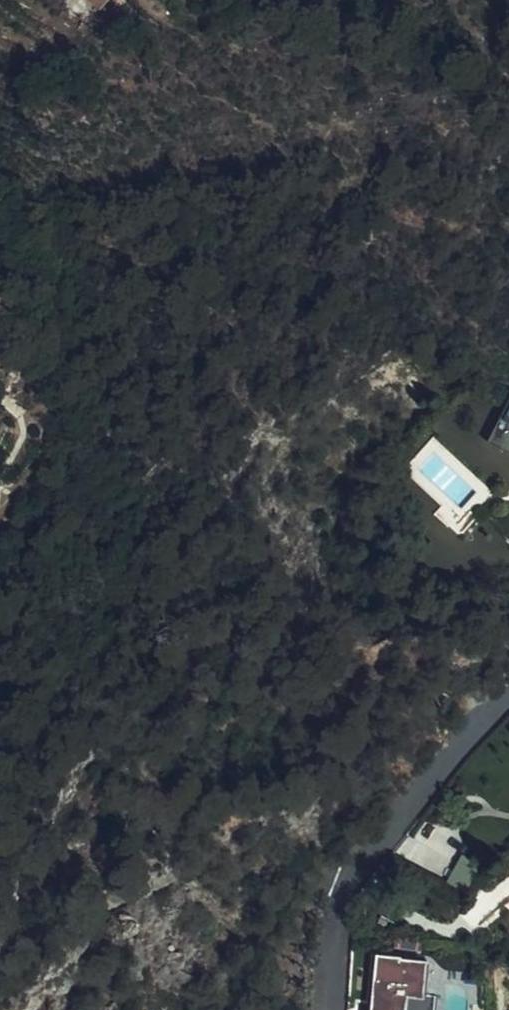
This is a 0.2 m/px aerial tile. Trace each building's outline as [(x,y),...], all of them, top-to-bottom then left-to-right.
[(96,14),(110,0),(82,0),(96,14)] [(495,433),(508,440),(508,407),(495,433)] [(375,1009),(382,1009),(432,1009),(434,996),(425,995),(428,964),(380,959),(375,1009)]
